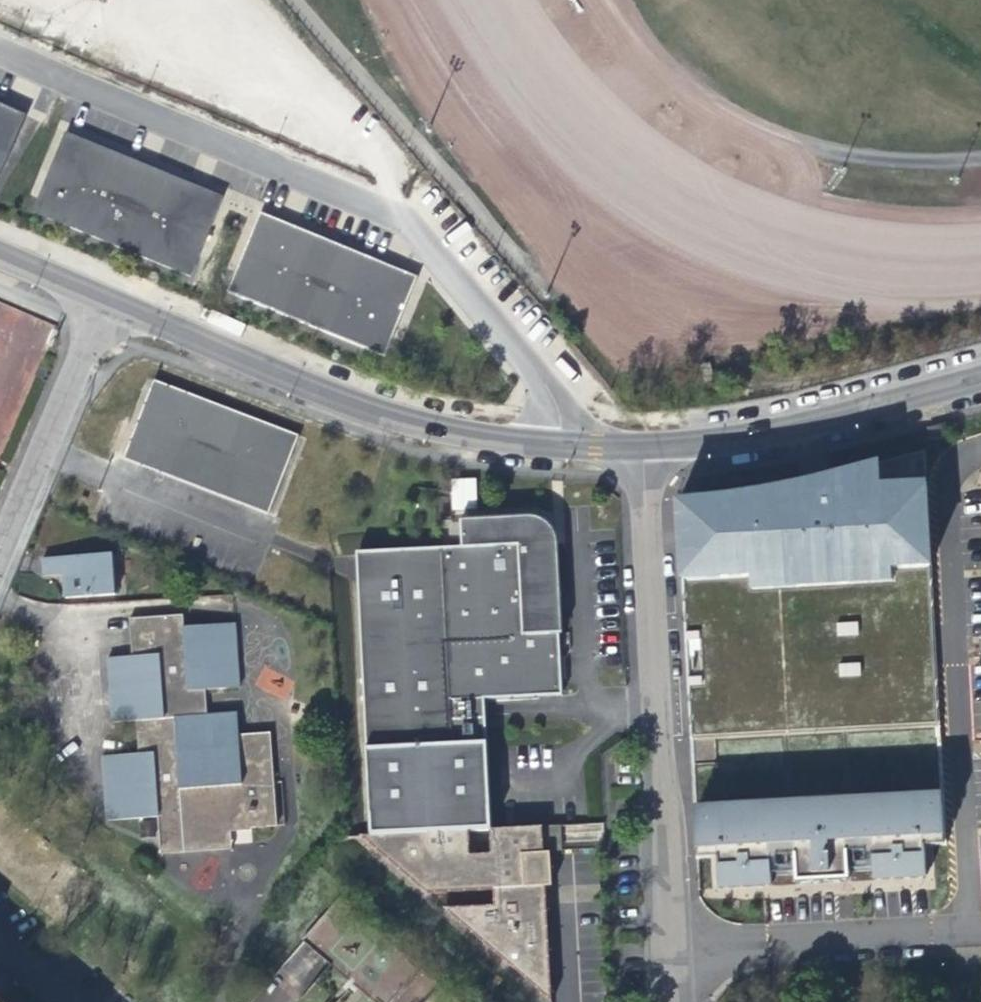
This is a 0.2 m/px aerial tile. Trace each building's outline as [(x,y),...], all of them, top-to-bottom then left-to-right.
[(26,116),(0,104),(0,175),(26,116)] [(191,278),(224,198),(204,190),(161,172),(103,149),(66,134),(34,213),(191,278)] [(386,357),(417,278),(390,267),(344,247),(286,224),(261,213),(229,292),(386,357)] [(39,318),(0,305),(0,440),(39,318)] [(267,522),(295,441),(156,390),(122,464),(267,522)] [(715,513),(679,514),(684,607),(742,604),(742,617),(896,610),(899,595),(936,593),(932,484),(883,487),(883,475),(812,495),(807,496),(764,505),(715,513)] [(475,478),(451,478),(451,510),(476,510),(475,478)] [(450,718),(484,717),(483,697),(561,693),(558,632),(562,631),(558,542),(556,542),(553,536),(549,530),(545,526),(536,521),(530,520),(526,520),(526,515),(457,518),(458,547),(346,552),(366,757),(451,749),(450,718)] [(112,563),(46,570),(48,591),(65,589),(68,608),(116,603),(112,563)] [(742,617),(742,604),(684,607),(691,747),(695,811),(944,797),(936,593),(899,595),(896,610),(742,617)] [(163,823),(165,836),(190,833),(187,807),(236,802),(239,833),(285,829),(276,736),(244,739),(243,716),(207,720),(204,694),(239,690),(233,628),(184,632),(181,621),(131,626),(134,662),(111,665),(117,729),(141,727),(144,759),(108,763),(114,828),(163,823)] [(484,755),(364,763),(371,842),(490,829),(484,755)] [(950,895),(944,797),(695,811),(700,909),(950,895)] [(241,853),(239,833),(236,802),(187,807),(190,833),(165,836),(167,861),(241,853)] [(601,843),(602,823),(566,823),(566,842),(601,843)] [(471,857),(469,832),(371,842),(367,843),(431,897),(492,889),(494,906),(447,911),(551,999),(548,951),(544,853),(542,828),(505,829),(490,829),(492,855),(471,857)] [(366,925),(344,955),(336,949),(340,945),(326,935),(319,945),(359,975),(352,984),(377,1001),(472,1001),(366,925)]
